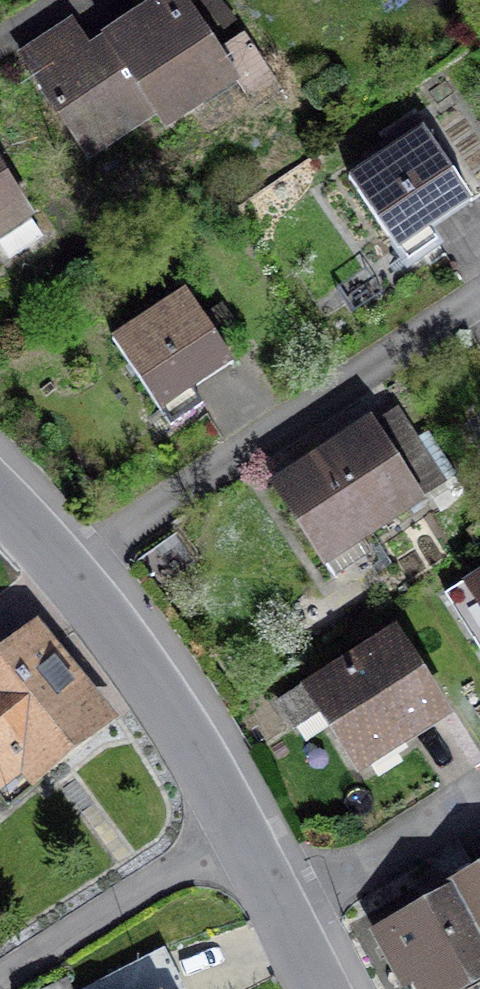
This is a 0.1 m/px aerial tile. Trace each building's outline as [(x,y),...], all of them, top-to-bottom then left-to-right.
[(115,38),(99,48),(81,22),(27,59),(99,165),(169,117),(182,136),(255,86),(196,0),(171,0),(115,38)] [(419,139),(345,190),(396,264),(470,213),(419,139)] [(49,230),(0,151),(0,261),(49,230)] [(192,301),(121,349),(170,421),(241,372),(192,301)] [(370,432),(272,498),(328,581),(426,516),(370,432)] [(456,601),(479,641),(479,587),(456,601)] [(46,622),(0,661),(0,800),(4,804),(42,771),(58,790),(135,726),(46,622)] [(386,645),(293,703),(346,787),(439,730),(386,645)] [(441,901),(479,972),(479,872),(438,896),(441,901)] [(441,901),(364,943),(389,988),(479,988),(479,972),(441,901)]
